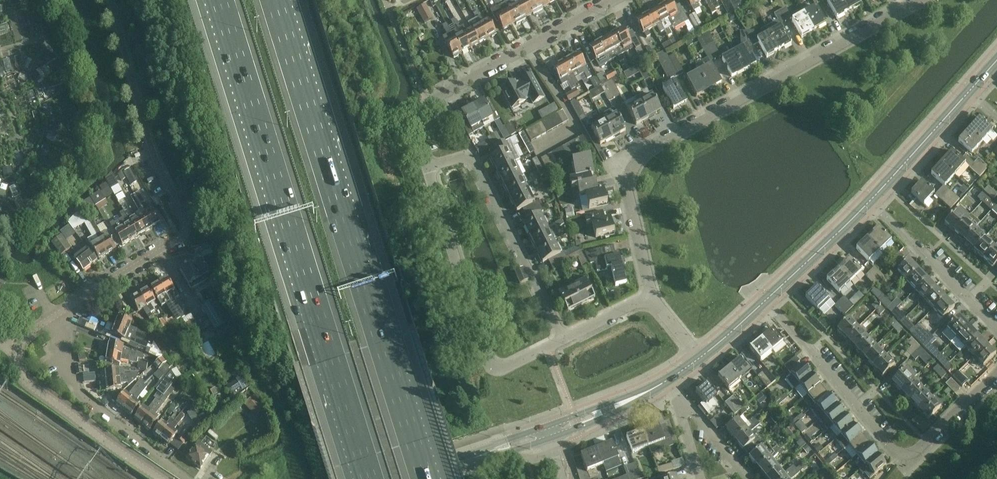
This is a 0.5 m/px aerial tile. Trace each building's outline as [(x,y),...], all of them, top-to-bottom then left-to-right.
[(503,30),(512,25),(498,0),(493,0),(497,8),(490,11),(497,23),(499,22),(503,30)] [(509,1),(505,3),(503,0),(498,0),(512,25),(516,23),(516,24),(521,22),(509,1)] [(529,16),(521,0),(509,0),(509,1),(521,22),(525,19),(524,18),(529,16)] [(529,16),(533,14),(533,15),(538,12),(531,0),(525,0),(521,0),(529,16)] [(542,0),(531,0),(538,12),(542,10),(541,9),(546,7),(542,0)] [(698,0),(687,0),(688,1),(687,1),(690,8),(691,8),(694,12),(700,9),(697,4),(700,3),(698,0)] [(709,0),(698,0),(700,3),(704,0),(708,6),(708,7),(712,14),(715,13),(709,0)] [(719,8),(716,2),(720,1),(719,0),(709,0),(715,13),(716,12),(715,10),(719,8)] [(735,12),(744,7),(740,0),(728,0),(735,12)] [(842,0),(828,0),(827,1),(837,19),(849,12),(842,0)] [(849,12),(861,5),(858,0),(842,0),(849,12)] [(670,2),(661,7),(672,26),(674,29),(688,21),(682,10),(676,13),(673,8),(672,5),(670,2)] [(417,9),(424,23),(432,18),(425,5),(417,9)] [(672,26),(661,7),(653,11),(664,31),(668,37),(672,34),(668,28),(672,26)] [(804,14),(814,31),(826,25),(816,7),(804,14)] [(785,8),(783,9),(779,11),(785,22),(791,19),(785,8)] [(476,9),(472,11),(474,15),(487,39),(492,36),(492,37),(496,35),(496,34),(489,20),(484,23),(480,16),(476,9)] [(474,15),(472,11),(468,13),(472,21),(476,27),(472,30),(479,43),(487,39),(474,15)] [(664,31),(653,11),(645,16),(652,29),(657,27),(661,33),(664,31)] [(766,28),(779,51),(791,44),(781,26),(780,25),(785,22),(779,11),(776,13),(774,14),(778,22),(772,25),(766,28)] [(695,13),(689,17),(696,31),(703,27),(695,13)] [(733,14),(726,18),(729,23),(736,20),(733,14)] [(814,31),(804,14),(792,20),(802,38),(814,31)] [(652,29),(645,16),(637,20),(646,38),(650,36),(648,32),(652,29)] [(455,39),(462,53),(470,48),(463,34),(459,28),(455,21),(451,23),(455,30),(451,33),(455,39)] [(0,26),(0,33),(8,30),(6,24),(0,26)] [(457,55),(462,53),(455,39),(451,33),(446,24),(442,26),(447,35),(443,37),(446,44),(453,57),(454,58),(458,56),(457,55)] [(479,43),(472,30),(467,32),(464,26),(460,28),(463,34),(470,48),(479,43)] [(626,35),(623,28),(614,33),(625,53),(635,48),(636,50),(641,47),(635,38),(631,40),(627,34),(626,35)] [(761,37),(757,39),(754,34),(754,31),(745,32),(750,41),(753,45),(758,42),(767,58),(779,51),(766,28),(760,31),(761,37)] [(701,35),(703,37),(702,38),(715,60),(720,56),(713,43),(711,40),(713,39),(709,31),(701,35)] [(734,53),(744,70),(756,63),(747,47),(752,44),(753,46),(753,45),(750,41),(745,32),(740,32),(741,49),(734,53)] [(625,53),(614,33),(606,37),(617,58),(620,63),(624,61),(621,55),(625,53)] [(617,58),(606,37),(598,42),(606,56),(609,62),(617,58)] [(715,60),(702,38),(697,40),(709,62),(715,60)] [(670,41),(664,44),(666,47),(668,50),(673,46),(670,41)] [(606,56),(598,42),(589,47),(593,54),(592,54),(596,61),(597,61),(599,65),(603,63),(601,58),(606,56)] [(686,102),(675,81),(673,79),(679,76),(669,57),(668,58),(664,51),(655,56),(669,81),(662,85),(663,88),(662,88),(673,109),(686,102)] [(569,58),(579,76),(584,74),(587,80),(591,77),(585,67),(586,67),(582,59),(581,60),(578,53),(569,58)] [(744,70),(734,53),(722,59),(732,77),(744,70)] [(669,57),(679,76),(684,73),(674,55),(669,57)] [(27,58),(22,67),(28,70),(32,61),(27,58)] [(579,76),(569,58),(561,63),(572,83),(576,81),(575,78),(579,76)] [(9,59),(3,61),(5,72),(12,70),(9,59)] [(572,83),(561,63),(553,67),(562,85),(567,83),(571,91),(575,88),(572,83)] [(650,78),(642,64),(636,67),(644,82),(650,78)] [(698,71),(708,89),(721,83),(711,64),(698,71)] [(53,73),(47,65),(42,68),(48,76),(53,73)] [(602,86),(606,83),(617,77),(615,73),(614,71),(605,76),(603,73),(597,76),(602,86)] [(708,89),(698,71),(686,78),(696,96),(708,89)] [(36,72),(32,74),(37,80),(40,78),(36,72)] [(20,74),(18,79),(25,83),(28,77),(20,74)] [(511,109),(512,108),(525,101),(525,100),(529,97),(533,104),(544,98),(531,75),(520,81),(521,82),(516,85),(515,82),(501,89),(511,109)] [(590,80),(595,89),(601,85),(596,76),(590,80)] [(606,83),(614,98),(620,95),(614,84),(620,81),(618,77),(617,77),(606,83)] [(614,98),(606,83),(602,86),(600,86),(609,101),(614,98)] [(576,90),(565,96),(568,102),(579,96),(576,90)] [(33,91),(26,93),(29,101),(35,99),(33,91)] [(639,101),(648,118),(661,111),(652,94),(639,101)] [(590,125),(591,127),(591,128),(600,145),(612,138),(600,116),(589,122),(576,100),(570,103),(584,128),(590,125)] [(492,104),(487,107),(484,101),(473,107),(482,124),(493,118),(495,122),(500,119),(497,113),(492,104)] [(648,118),(639,101),(627,108),(636,125),(648,118)] [(473,107),(462,113),(473,133),(484,128),(482,124),(473,107)] [(613,110),(601,117),(601,116),(600,116),(612,138),(625,131),(616,114),(613,110)] [(557,114),(563,125),(568,121),(562,111),(557,114)] [(551,117),(557,127),(563,125),(557,114),(551,117)] [(546,120),(552,130),(557,127),(551,117),(546,120)] [(972,154),(982,143),(992,131),(979,119),(973,125),(974,126),(969,131),(965,136),(964,135),(958,141),(972,154)] [(541,122),(547,133),(552,130),(546,120),(541,122)] [(536,125),(542,136),(547,133),(541,122),(536,125)] [(510,136),(516,133),(510,124),(505,127),(510,136)] [(530,128),(536,139),(542,136),(536,125),(530,128)] [(525,131),(531,142),(536,139),(530,128),(525,131)] [(502,133),(501,135),(504,140),(510,137),(507,130),(502,133)] [(49,132),(46,138),(53,142),(56,136),(49,132)] [(496,133),(490,136),(493,143),(499,139),(496,133)] [(589,147),(583,136),(578,139),(583,150),(589,147)] [(572,142),(578,152),(583,150),(578,139),(572,142)] [(489,158),(496,172),(514,162),(520,160),(514,147),(510,140),(507,141),(492,150),(495,156),(491,157),(489,158)] [(567,145),(573,155),(578,152),(572,142),(567,145)] [(562,148),(568,158),(573,155),(567,145),(562,148)] [(476,149),(479,154),(484,151),(481,146),(476,149)] [(568,158),(562,148),(556,150),(562,161),(568,158)] [(551,153),(557,164),(562,161),(556,150),(551,153)] [(942,164),(955,175),(965,164),(951,152),(946,158),(947,159),(942,164)] [(546,156),(552,167),(557,164),(551,153),(546,156)] [(541,159),(546,170),(552,167),(546,156),(541,159)] [(536,158),(532,160),(536,168),(541,166),(536,158)] [(592,184),(592,183),(590,175),(594,174),(590,159),(572,163),(575,178),(569,179),(571,188),(577,187),(592,184)] [(974,164),(984,173),(988,168),(978,159),(974,164)] [(503,185),(521,176),(514,162),(496,172),(503,185)] [(936,168),(931,174),(944,186),(939,190),(955,205),(955,204),(959,200),(944,187),(955,175),(942,164),(937,169),(936,168)] [(984,173),(974,164),(969,169),(979,178),(984,173)] [(541,166),(536,168),(540,176),(545,174),(541,166)] [(11,170),(3,171),(5,179),(12,178),(11,170)] [(118,185),(113,176),(106,182),(107,183),(109,187),(111,189),(118,185)] [(510,198),(528,189),(521,176),(503,185),(510,198)] [(592,184),(577,187),(579,196),(585,195),(588,209),(607,204),(603,189),(597,190),(595,182),(592,183),(592,184)] [(924,205),(934,193),(921,182),(911,193),(924,205)] [(100,189),(102,192),(103,191),(109,188),(106,183),(104,184),(100,187),(100,189)] [(19,192),(17,185),(10,188),(13,195),(19,192)] [(963,186),(959,190),(964,195),(968,190),(963,186)] [(988,196),(993,191),(988,186),(983,191),(988,196)] [(94,204),(95,205),(96,206),(105,200),(101,193),(100,192),(100,191),(99,190),(98,188),(95,191),(97,194),(91,198),(94,204)] [(132,190),(135,195),(134,195),(153,227),(161,222),(150,203),(147,205),(145,203),(145,204),(136,188),(132,190)] [(528,189),(510,198),(517,212),(522,209),(524,215),(540,207),(538,201),(535,203),(528,189)] [(939,190),(935,195),(950,209),(955,205),(939,190)] [(988,196),(993,200),(996,195),(996,194),(993,191),(988,196)] [(982,202),(986,198),(982,193),(977,198),(982,202)] [(134,195),(131,197),(134,204),(139,212),(135,214),(138,218),(145,231),(153,227),(134,195)] [(83,205),(83,206),(85,209),(94,204),(91,198),(88,200),(82,204),(83,205)] [(986,198),(982,202),(987,206),(991,202),(986,198)] [(125,206),(121,208),(123,212),(138,236),(145,232),(145,231),(138,218),(135,214),(131,216),(125,206)] [(529,237),(547,227),(540,214),(543,212),(540,207),(524,215),(527,220),(522,223),(529,237)] [(955,211),(944,224),(954,233),(965,220),(969,216),(959,207),(955,211)] [(68,223),(69,225),(71,227),(73,230),(84,224),(84,223),(87,221),(82,211),(75,215),(68,223)] [(118,221),(122,228),(129,241),(138,236),(123,212),(120,214),(122,218),(118,221)] [(603,212),(584,216),(586,224),(592,223),(595,238),(614,233),(610,218),(604,220),(603,212)] [(101,234),(92,218),(88,221),(89,222),(107,254),(116,249),(115,247),(108,236),(106,232),(101,234)] [(964,242),(975,229),(965,220),(954,233),(964,242)] [(89,222),(88,221),(87,221),(84,223),(84,224),(92,237),(87,240),(98,259),(107,254),(89,222)] [(129,241),(122,228),(118,230),(113,222),(109,224),(122,245),(129,241)] [(547,227),(529,237),(536,250),(554,240),(547,227)] [(868,240),(880,252),(891,241),(878,228),(872,234),(873,235),(868,240)] [(973,250),(985,238),(975,229),(964,242),(973,250)] [(109,230),(106,232),(108,236),(115,247),(118,245),(109,230)] [(61,236),(52,243),(61,256),(71,249),(61,236)] [(983,259),(995,247),(994,247),(985,238),(973,250),(983,259)] [(554,240),(536,250),(543,263),(548,261),(550,266),(566,258),(564,253),(562,253),(561,254),(560,253),(554,241),(554,240)] [(880,252),(868,240),(863,244),(862,243),(856,249),(869,262),(880,252)] [(995,247),(983,259),(993,268),(996,263),(996,244),(994,247),(995,247)] [(595,264),(597,272),(606,270),(611,269),(613,277),(615,286),(626,284),(619,256),(615,257),(613,246),(584,253),(589,263),(590,265),(595,264)] [(575,247),(564,253),(566,258),(567,258),(580,251),(578,248),(576,249),(575,247)] [(75,261),(77,262),(83,270),(97,260),(91,253),(90,254),(87,249),(73,259),(75,261)] [(581,267),(586,264),(580,251),(567,258),(569,263),(577,259),(581,267)] [(889,262),(894,267),(904,257),(899,253),(889,262)] [(566,258),(550,266),(553,271),(569,263),(567,258),(566,258)] [(838,270),(850,283),(861,272),(849,259),(843,264),(843,265),(838,270)] [(906,282),(918,270),(909,260),(897,272),(906,282)] [(180,272),(189,286),(191,290),(209,280),(206,276),(208,275),(199,261),(194,264),(196,267),(193,268),(191,265),(180,272)] [(870,272),(879,282),(884,277),(874,267),(870,272)] [(515,273),(515,274),(519,284),(527,281),(523,270),(515,273)] [(850,283),(838,270),(833,275),(832,274),(826,280),(839,293),(850,283)] [(918,270),(906,282),(915,291),(927,279),(918,270)] [(879,282),(870,272),(865,277),(874,286),(879,282)] [(179,297),(175,291),(168,279),(160,284),(170,302),(172,305),(175,310),(175,311),(176,313),(180,319),(181,320),(185,317),(179,308),(178,305),(176,303),(174,300),(179,297)] [(924,300),(936,289),(927,279),(915,291),(924,300)] [(571,287),(581,306),(594,300),(585,280),(571,287)] [(172,305),(170,302),(160,284),(150,289),(157,301),(161,307),(166,305),(172,315),(176,322),(180,319),(176,313),(175,311),(175,310),(172,305)] [(581,306),(571,287),(558,294),(567,313),(581,306)] [(816,287),(805,297),(822,315),(834,304),(816,287)] [(871,292),(877,300),(882,305),(887,300),(882,295),(876,288),(871,292)] [(933,310),(945,298),(936,289),(924,300),(933,310)] [(140,295),(151,314),(152,313),(154,312),(150,305),(155,302),(148,290),(140,295)] [(147,316),(152,325),(156,322),(151,314),(140,295),(131,301),(138,313),(143,310),(147,316)] [(839,302),(848,311),(853,306),(844,297),(839,302)] [(954,308),(945,298),(933,310),(937,314),(937,316),(940,318),(942,318),(942,319),(954,308)] [(228,322),(225,317),(214,299),(200,308),(214,331),(228,322)] [(887,300),(882,305),(887,309),(891,304),(887,300)] [(848,311),(839,302),(834,306),(844,316),(848,311)] [(876,302),(871,306),(876,311),(881,306),(876,302)] [(881,306),(876,311),(880,315),(885,311),(881,306)] [(900,323),(905,319),(901,314),(896,319),(900,323)] [(119,316),(115,325),(150,339),(151,338),(147,332),(144,327),(143,328),(138,326),(136,330),(130,327),(132,322),(119,316)] [(956,339),(968,326),(959,317),(946,329),(956,339)] [(846,340),(858,328),(849,318),(837,330),(846,340)] [(905,319),(900,323),(905,328),(910,323),(905,319)] [(160,321),(157,323),(156,324),(160,330),(166,327),(162,320),(160,321)] [(894,330),(899,325),(894,320),(889,325),(894,330)] [(115,326),(111,335),(124,340),(131,343),(146,349),(148,344),(152,346),(154,341),(150,339),(115,325),(115,326)] [(898,334),(903,329),(899,325),(894,330),(898,334)] [(965,348),(977,336),(968,326),(956,339),(965,348)] [(855,349),(867,337),(858,328),(846,340),(855,349)] [(910,333),(913,337),(922,346),(932,337),(927,332),(926,333),(922,336),(918,332),(914,328),(910,333)] [(761,339),(772,352),(783,343),(773,329),(761,339)] [(974,357),(987,345),(977,336),(965,348),(974,357)] [(867,337),(855,349),(864,358),(876,347),(867,337)] [(936,341),(932,337),(922,346),(931,354),(935,350),(931,345),(936,341)] [(772,352),(761,339),(749,348),(760,361),(772,352)] [(911,348),(906,352),(911,357),(920,348),(912,339),(907,343),(911,348)] [(122,351),(123,346),(109,343),(107,354),(138,359),(143,359),(144,356),(141,354),(122,351)] [(987,345),(974,357),(983,367),(996,355),(987,345)] [(873,368),(885,356),(876,347),(864,358),(873,368)] [(920,348),(911,357),(915,361),(920,357),(924,361),(929,356),(920,348)] [(957,356),(956,357),(959,360),(964,355),(961,352),(957,356)] [(85,353),(78,355),(79,362),(86,360),(85,353)] [(120,360),(135,363),(137,363),(138,359),(107,354),(106,363),(119,365),(120,360)] [(885,356),(873,368),(882,377),(894,366),(885,356)] [(784,367),(787,371),(797,363),(799,361),(796,357),(784,367)] [(158,371),(165,364),(167,363),(162,358),(154,365),(158,370),(158,371)] [(730,367),(740,380),(752,371),(741,358),(730,367)] [(945,359),(940,364),(944,368),(949,364),(950,362),(946,358),(945,359)] [(148,364),(139,362),(137,369),(147,371),(148,364)] [(797,363),(787,371),(791,375),(801,367),(797,363)] [(170,368),(165,364),(158,371),(164,375),(164,376),(170,368)] [(949,364),(944,368),(948,373),(953,368),(949,364)] [(799,386),(811,376),(802,365),(801,367),(791,375),(785,379),(794,390),(799,385),(799,386)] [(937,365),(933,370),(937,375),(942,370),(937,365)] [(740,380),(730,367),(718,377),(728,389),(740,380)] [(762,373),(771,385),(776,381),(766,369),(762,373)] [(105,371),(106,382),(128,380),(138,379),(138,373),(137,373),(127,374),(124,375),(124,370),(119,371),(119,370),(105,371)] [(164,376),(164,375),(159,381),(154,388),(156,390),(171,372),(169,370),(164,376)] [(900,392),(913,380),(904,370),(891,382),(900,392)] [(942,370),(937,375),(941,379),(946,375),(942,370)] [(171,372),(156,390),(156,391),(158,393),(154,398),(155,400),(147,410),(143,407),(134,418),(135,418),(135,420),(137,421),(139,421),(142,424),(167,392),(171,387),(176,380),(175,379),(171,372)] [(958,372),(953,377),(962,387),(967,382),(958,372)] [(771,385),(762,373),(757,377),(766,389),(771,385)] [(94,374),(84,375),(84,383),(95,382),(94,374)] [(808,396),(819,386),(811,376),(799,386),(808,396)] [(112,400),(122,391),(121,390),(121,385),(128,384),(128,387),(138,379),(106,382),(107,391),(111,391),(112,400)] [(245,379),(238,383),(241,388),(243,391),(250,387),(245,379)] [(954,394),(960,389),(951,379),(945,385),(949,388),(951,391),(952,391),(954,394)] [(226,387),(231,394),(241,388),(238,383),(237,380),(226,387)] [(909,401),(922,389),(913,380),(900,392),(909,401)] [(123,392),(122,391),(112,400),(112,401),(116,403),(117,404),(117,405),(119,407),(121,407),(124,409),(140,387),(143,385),(139,382),(137,385),(134,388),(128,396),(124,393),(123,392)] [(700,405),(697,407),(704,416),(707,414),(708,415),(716,409),(714,407),(716,405),(712,400),(718,396),(707,383),(695,392),(704,402),(700,405)] [(146,388),(143,385),(140,387),(124,409),(128,413),(128,414),(130,416),(131,415),(132,416),(140,405),(136,402),(139,397),(144,391),(146,388)] [(816,406),(818,404),(828,396),(819,386),(808,396),(816,406)] [(210,391),(213,396),(218,393),(215,388),(210,391)] [(918,411),(926,404),(931,398),(922,389),(909,401),(918,411)] [(148,430),(149,430),(150,430),(159,420),(155,416),(163,406),(168,399),(167,399),(170,395),(167,392),(142,424),(146,427),(146,428),(148,430)] [(761,395),(757,399),(760,404),(765,400),(761,395)] [(244,405),(256,418),(266,409),(254,396),(244,405)] [(734,396),(729,399),(739,411),(743,408),(734,396)] [(836,406),(828,396),(818,404),(816,406),(810,410),(819,420),(836,406)] [(931,398),(926,404),(918,411),(928,420),(940,408),(935,402),(938,400),(934,396),(931,398)] [(734,415),(739,411),(729,399),(724,403),(734,415)] [(174,403),(169,411),(173,414),(178,407),(174,403)] [(832,426),(844,416),(836,406),(819,420),(827,430),(832,426)] [(756,421),(759,419),(769,411),(766,408),(753,418),(745,425),(744,425),(743,425),(738,419),(726,429),(734,439),(756,421)] [(161,439),(180,414),(177,411),(166,425),(162,422),(153,433),(154,433),(154,435),(156,436),(157,436),(161,439)] [(184,417),(180,414),(161,439),(165,442),(165,443),(167,445),(169,445),(178,434),(174,431),(178,425),(183,419),(184,417)] [(198,417),(203,425),(209,422),(203,414),(198,417)] [(841,436),(852,426),(844,416),(832,426),(840,435),(841,436)] [(199,421),(193,424),(196,429),(202,426),(199,421)] [(747,446),(750,450),(762,440),(759,436),(757,438),(755,439),(749,433),(759,425),(756,421),(734,439),(734,440),(743,450),(745,448),(747,446)] [(642,431),(648,447),(651,455),(673,446),(665,425),(659,428),(658,425),(642,431)] [(183,445),(193,431),(187,426),(176,439),(183,444),(183,445)] [(844,450),(849,446),(861,436),(852,426),(841,436),(840,435),(835,440),(844,450)] [(784,432),(790,439),(796,434),(790,428),(784,432)] [(648,447),(642,431),(626,437),(633,454),(648,447)] [(793,439),(797,443),(802,439),(798,435),(793,439)] [(804,438),(809,444),(812,442),(807,435),(804,438)] [(857,456),(869,447),(861,436),(849,446),(857,456)] [(758,468),(780,450),(776,446),(771,450),(766,444),(762,440),(750,450),(753,454),(749,458),(758,468)] [(186,459),(200,469),(212,453),(198,443),(186,459)] [(596,449),(602,465),(618,459),(612,443),(596,449)] [(818,444),(813,448),(818,453),(822,449),(818,444)] [(807,445),(802,449),(807,455),(811,451),(807,445)] [(857,456),(865,466),(877,457),(869,447),(857,456)] [(602,465),(596,449),(580,455),(587,472),(602,465)] [(766,478),(778,468),(773,461),(783,453),(780,450),(758,468),(766,478)] [(865,466),(859,471),(862,475),(864,473),(869,478),(870,478),(873,476),(885,466),(877,457),(865,466)] [(825,463),(828,466),(833,462),(830,458),(825,463)] [(634,478),(641,478),(635,464),(629,466),(634,478)] [(657,469),(658,474),(673,470),(671,464),(657,469)] [(804,469),(801,465),(796,469),(796,470),(785,478),(792,478),(804,469)] [(628,478),(634,478),(629,466),(624,468),(628,478)] [(766,478),(767,478),(785,478),(796,470),(796,469),(793,466),(784,473),(783,474),(778,468),(766,478)]
